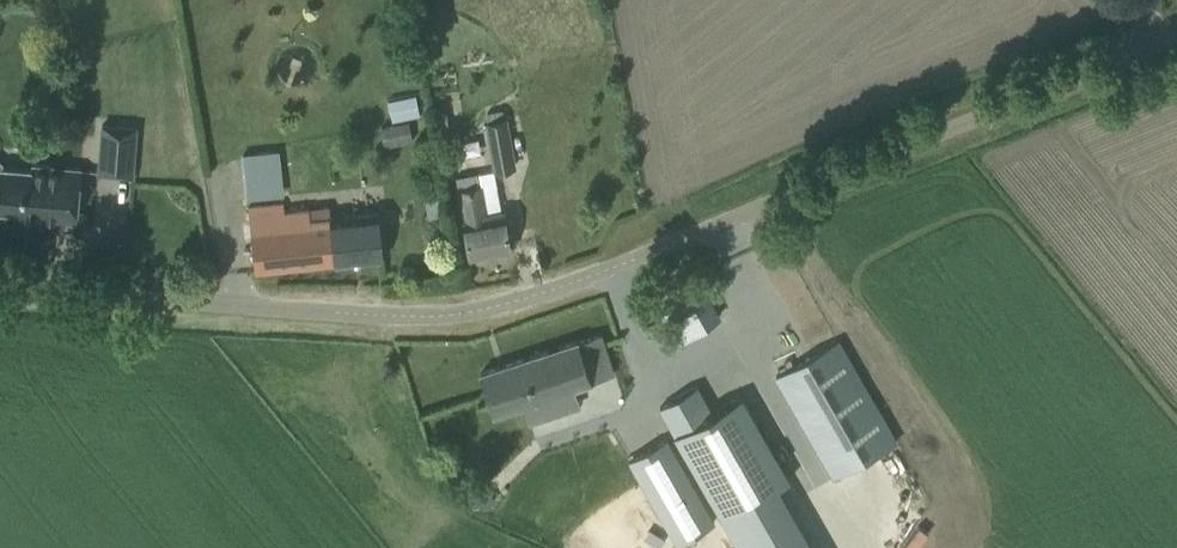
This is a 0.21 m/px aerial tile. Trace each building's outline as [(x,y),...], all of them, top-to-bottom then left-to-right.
[(415,95),(388,100),(392,119),(419,114),(415,95)] [(502,109),(486,112),(488,121),(504,118),(502,109)] [(484,122),(493,171),(516,167),(507,117),(488,121),(484,122)] [(385,147),(413,141),(409,120),(381,126),(385,147)] [(101,125),(96,174),(130,177),(135,128),(101,125)] [(21,211),(21,216),(75,220),(77,196),(79,166),(34,163),(33,170),(3,167),(4,163),(0,160),(0,209),(21,211)] [(510,247),(503,211),(487,214),(482,185),(457,190),(469,254),(510,247)] [(383,257),(380,233),(378,210),(311,217),(310,208),(284,210),(284,203),(249,206),(253,246),(255,270),(383,257)] [(600,332),(480,371),(488,394),(494,412),(526,402),(533,422),(555,415),(548,394),(614,373),(608,354),(600,332)] [(895,439),(838,339),(775,375),(787,396),(831,475),(895,439)] [(696,385),(659,406),(722,516),(778,484),(788,478),(741,395),(712,412),(696,385)] [(666,438),(628,459),(676,542),(713,521),(710,514),(666,438)] [(485,487),(474,496),(485,509),(496,499),(485,487)]
